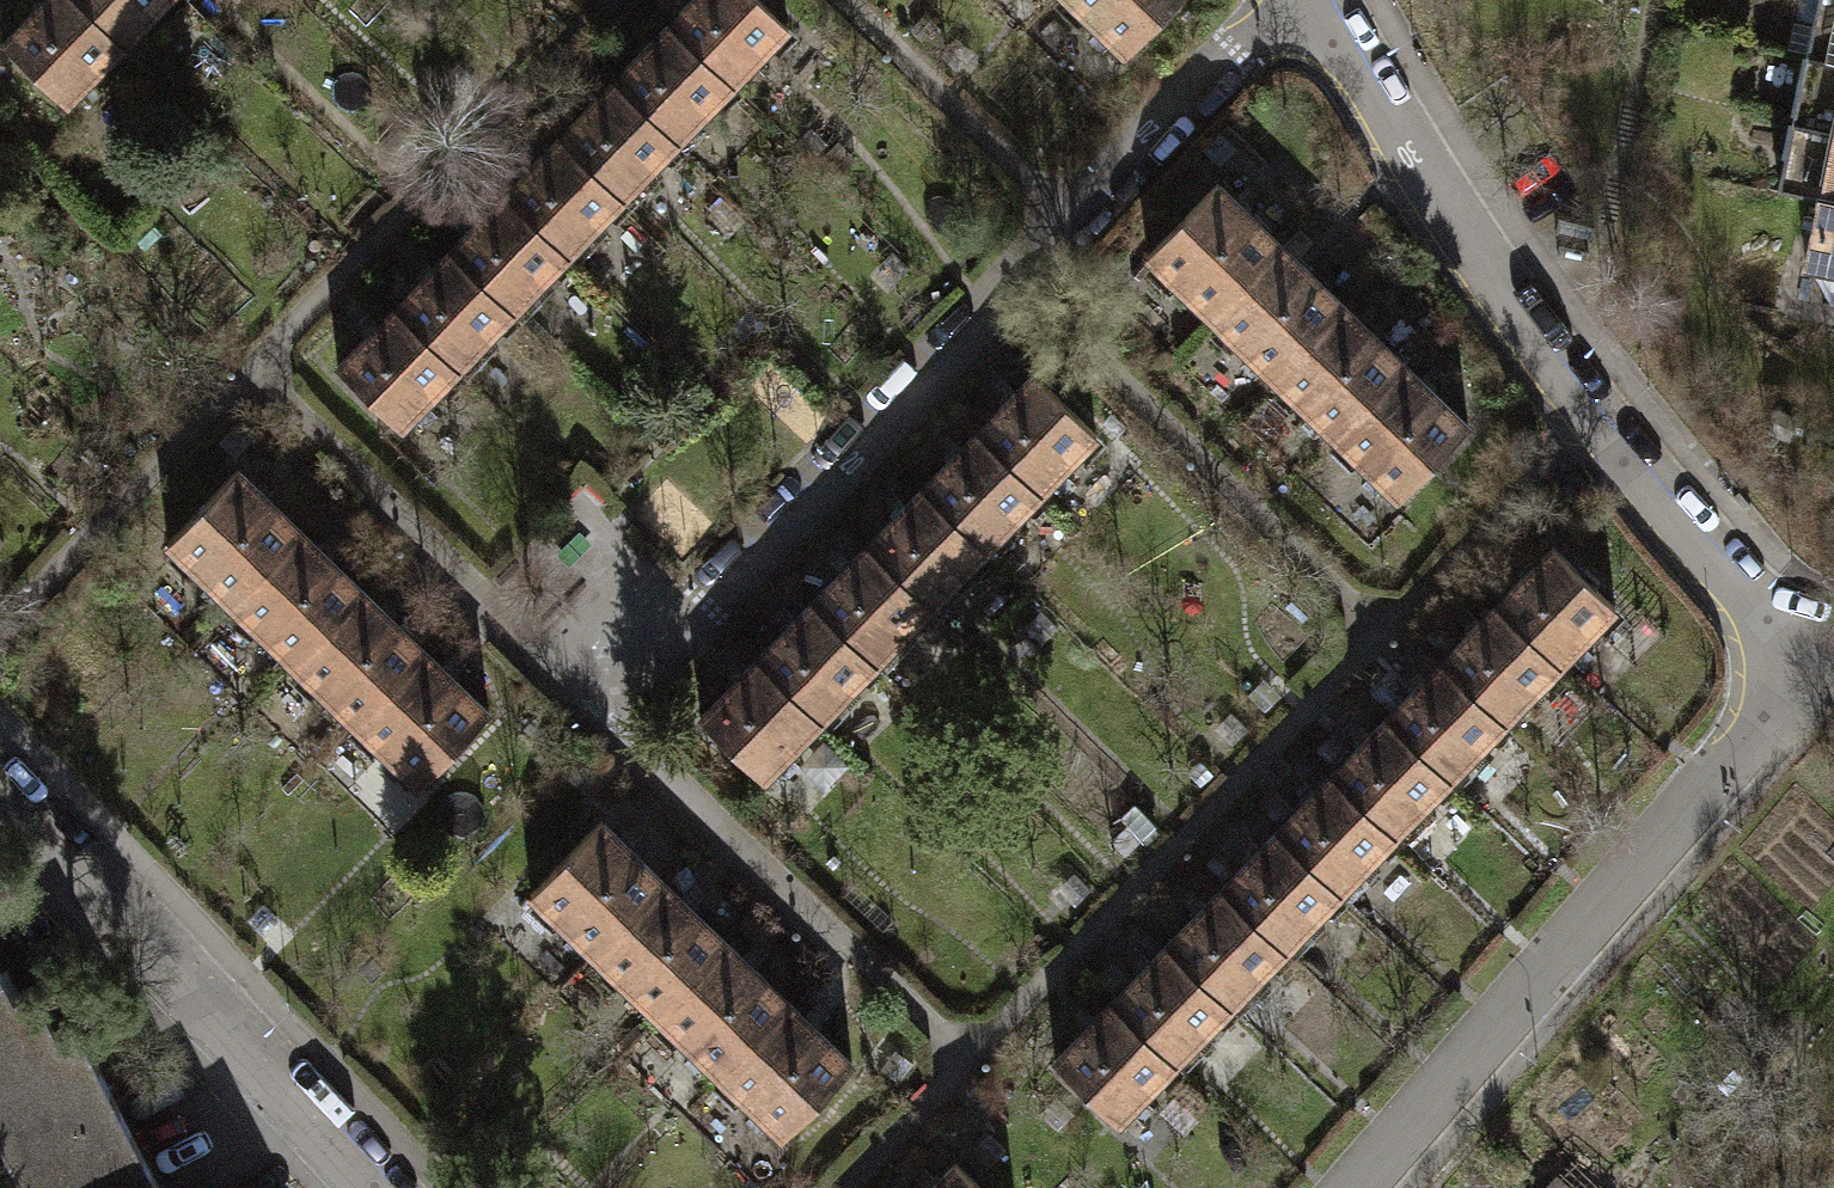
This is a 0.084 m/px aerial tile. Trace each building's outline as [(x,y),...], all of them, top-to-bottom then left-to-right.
[(123,45),(77,0),(43,0),(38,5),(2,42),(66,104),(123,45)] [(167,0),(77,0),(123,45),(167,0)] [(670,24),(733,85),(790,27),(762,0),(693,0),(670,24)] [(1126,54),(1178,0),(1071,0),(1126,54)] [(1806,52),(1833,58),(1833,0),(1796,0),(1793,18),(1813,23),(1806,52)] [(678,142),(733,85),(670,24),(615,80),(678,142)] [(1793,119),(1833,128),(1833,58),(1806,52),(1793,119)] [(615,80),(560,137),(623,198),(678,142),(615,80)] [(1793,119),(1779,188),(1819,195),(1833,198),(1833,128),(1793,119)] [(567,255),(623,198),(560,137),(505,194),(567,255)] [(1147,255),(1211,317),(1281,244),(1217,182),(1147,255)] [(505,194),(450,251),(513,311),(567,255),(505,194)] [(1819,195),(1805,262),(1833,269),(1833,198),(1819,195)] [(1344,304),(1281,244),(1211,317),(1273,377),(1344,304)] [(458,368),(513,311),(450,251),(395,307),(458,368)] [(1273,377),(1334,436),(1405,364),(1344,304),(1273,377)] [(401,426),(458,368),(395,307),(338,365),(401,426)] [(1468,425),(1405,364),(1334,436),(1398,497),(1468,425)] [(1034,373),(978,431),(1041,492),(1097,434),(1034,373)] [(985,549),(1041,492),(978,431),(922,488),(985,549)] [(167,541),(230,602),(301,530),(238,469),(167,541)] [(930,606),(985,549),(922,488),(866,545),(930,606)] [(364,590),(301,530),(230,602),(293,663),(364,590)] [(866,545),(811,601),(874,662),(930,606),(866,545)] [(1554,545),(1497,603),(1560,664),(1617,606),(1554,545)] [(293,663),(354,722),(425,650),(364,590),(293,663)] [(811,601),(756,657),(819,719),(874,662),(811,601)] [(1503,722),(1560,664),(1497,603),(1441,661),(1503,722)] [(489,712),(425,650),(354,722),(419,785),(489,712)] [(763,777),(819,719),(756,657),(700,715),(763,777)] [(1441,661),(1386,717),(1449,778),(1503,722),(1441,661)] [(1395,834),(1449,778),(1386,717),(1332,773),(1395,834)] [(1332,773),(1276,830),(1339,891),(1395,834),(1332,773)] [(530,892),(594,954),(665,882),(600,819),(530,892)] [(1276,830),(1222,887),(1284,949),(1339,891),(1276,830)] [(725,941),(665,882),(594,954),(655,1013),(725,941)] [(1230,1006),(1284,949),(1222,887),(1166,944),(1230,1006)] [(655,1013),(717,1074),(788,1002),(725,941),(655,1013)] [(1166,944),(1112,1001),(1175,1063),(1230,1006),(1166,944)] [(25,1187),(146,1187),(157,1182),(76,1023),(56,1032),(33,986),(13,995),(0,969),(0,1139),(25,1187)] [(1118,1121),(1175,1063),(1112,1001),(1055,1059),(1118,1121)] [(852,1063),(788,1002),(717,1074),(781,1136),(852,1063)] [(930,1187),(982,1187),(956,1162),(930,1187)]
